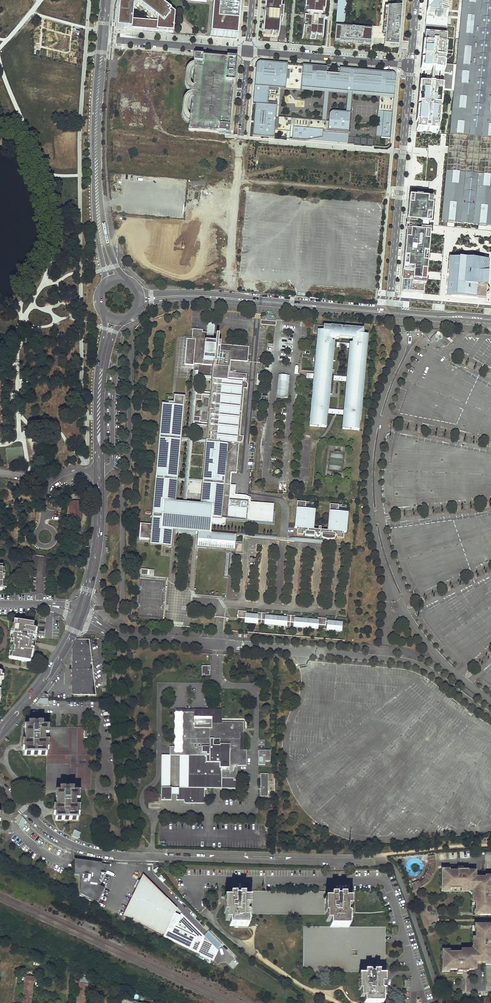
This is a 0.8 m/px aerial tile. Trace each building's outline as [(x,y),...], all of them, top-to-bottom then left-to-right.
[(119,6),(117,29),(140,30),(140,21),(133,20),(134,7),(153,22),(154,23),(154,25),(163,26),(163,24),(169,24),(169,26),(174,27),(175,14),(156,0),(123,0),(119,6)] [(264,11),(266,11),(266,17),(264,16),(262,35),(278,36),(280,22),(282,22),(283,10),(281,10),(281,0),(265,0),(264,11)] [(427,7),(424,36),(454,39),(455,25),(447,24),(449,0),(427,0),(427,7)] [(456,65),(453,90),(451,117),(449,135),(448,149),(446,167),(441,222),(490,226),(490,0),(462,0),(456,65)] [(237,39),(240,3),(219,1),(219,5),(213,5),(210,37),(237,39)] [(307,14),(321,15),(322,16),(322,11),(325,11),(325,2),(306,1),(305,1),(304,9),(307,9),(307,14)] [(398,48),(401,7),(400,7),(387,8),(387,9),(387,11),(386,22),(386,27),(385,34),(384,46),(398,48)] [(344,10),(337,10),(335,23),(343,23),(344,10)] [(311,36),(322,37),(324,19),(320,19),(307,18),(304,18),(303,26),(306,26),(306,28),(303,28),(302,38),(310,39),(311,36)] [(140,21),(140,30),(173,33),(174,27),(169,26),(169,24),(163,24),(163,26),(154,25),(154,23),(153,22),(140,21)] [(342,26),(335,26),(334,40),(370,43),(371,29),(363,28),(362,30),(341,28),(342,26)] [(454,39),(424,36),(422,59),(421,77),(419,99),(416,132),(437,134),(441,89),(453,90),(456,65),(443,64),(444,60),(446,60),(452,55),(454,39)] [(227,59),(194,56),(194,63),(194,64),(191,66),(189,68),(187,70),(186,73),(185,76),(185,79),(185,82),(186,85),(187,88),(189,91),(192,93),(192,94),(188,96),(185,101),(183,104),(182,109),(183,115),(185,118),(186,120),(190,123),(190,125),(189,130),(194,131),(218,134),(229,134),(229,127),(234,74),(235,60),(227,59)] [(388,95),(386,122),(382,121),(381,137),(390,138),(395,78),(395,76),(394,74),(393,73),(391,73),(389,73),(388,81),(376,80),(377,72),(336,68),(335,74),(326,73),(327,67),(261,62),(259,62),(257,63),(256,64),(256,66),(254,87),(256,87),(255,104),(254,115),(260,116),(260,123),(253,123),(252,136),(258,137),(258,134),(269,135),(269,138),(274,138),(274,135),(272,135),(273,129),(275,129),(278,86),(301,88),(324,90),(329,90),(347,92),(352,92),(379,95),(388,95)] [(388,81),(389,73),(377,72),(376,80),(388,81)] [(327,132),(328,121),(326,121),(329,90),(324,90),(322,121),(278,117),(281,89),(301,90),(301,88),(278,86),(275,129),(273,129),(272,135),(274,135),(274,130),(290,132),(290,127),(323,129),(323,132),(327,132)] [(388,95),(379,95),(376,137),(381,137),(382,121),(386,122),(388,95)] [(322,138),(348,140),(350,113),(346,112),(334,112),(333,112),(332,112),(331,113),(330,113),(330,114),(329,115),(329,116),(328,121),(327,132),(323,132),(323,129),(290,127),(290,132),(289,139),(305,141),(308,140),(322,138)] [(421,200),(410,199),(410,208),(412,208),(412,210),(410,210),(419,211),(418,217),(409,216),(409,221),(408,238),(413,239),(413,240),(407,239),(407,244),(414,245),(413,248),(407,248),(415,249),(415,252),(411,252),(411,250),(410,256),(406,255),(406,256),(410,256),(410,260),(412,260),(413,258),(417,259),(417,263),(406,262),(405,262),(412,262),(412,265),(409,265),(409,270),(405,270),(404,284),(403,292),(406,292),(409,293),(410,286),(424,287),(429,223),(428,223),(430,207),(431,207),(429,206),(428,205),(427,203),(426,202),(425,201),(423,201),(422,200),(421,200)] [(378,248),(380,226),(372,225),(371,247),(378,248)] [(449,257),(449,258),(445,297),(446,297),(486,301),(486,300),(489,261),(488,261),(449,257)] [(369,260),(368,281),(376,282),(377,260),(369,260)] [(321,326),(313,325),(313,333),(318,334),(316,346),(317,347),(317,351),(316,351),(315,367),(315,372),(314,372),(314,374),(314,379),(312,400),(313,400),(312,405),(311,405),(311,413),(311,418),(310,418),(309,426),(317,427),(317,424),(319,424),(318,427),(326,427),(327,414),(327,412),(323,412),(323,408),(328,409),(329,394),(332,394),(333,380),(333,379),(330,379),(326,378),(326,375),(331,376),(331,375),(332,361),(335,361),(336,347),(336,346),(330,345),(330,342),(331,342),(331,339),(335,340),(335,338),(338,339),(339,337),(353,339),(352,344),(359,344),(358,348),(349,347),(347,377),(356,378),(355,381),(346,380),(346,382),(344,410),(353,411),(353,414),(344,414),(343,415),(342,429),(350,429),(350,427),(351,427),(351,430),(359,430),(360,422),(359,422),(359,417),(360,417),(361,409),(360,409),(360,404),(361,405),(362,389),(362,384),(363,384),(364,376),(363,376),(363,371),(364,371),(365,356),(365,351),(366,351),(367,338),(367,335),(366,335),(362,335),(363,329),(356,329),(344,328),(341,328),(336,328),(334,329),(331,329),(330,328),(330,327),(321,326)] [(194,366),(194,364),(213,366),(212,376),(212,379),(211,381),(210,390),(211,390),(211,392),(196,391),(196,394),(195,394),(195,399),(202,400),(202,395),(210,396),(210,398),(209,398),(208,406),(209,407),(209,412),(208,412),(207,420),(208,420),(208,423),(200,422),(200,417),(194,416),(193,416),(193,421),(194,421),(193,425),(208,426),(207,428),(206,437),(207,437),(207,440),(206,442),(203,480),(203,482),(201,505),(194,506),(188,507),(188,513),(179,512),(180,511),(174,513),(175,502),(175,499),(177,481),(177,480),(176,480),(176,478),(177,478),(180,440),(180,439),(179,439),(179,437),(180,438),(181,437),(184,397),(182,396),(174,403),(174,405),(167,404),(162,404),(159,438),(161,438),(160,442),(159,442),(156,474),(158,474),(157,478),(156,478),(153,513),(159,514),(159,517),(153,517),(152,524),(140,523),(139,539),(150,540),(164,541),(163,545),(171,546),(173,526),(176,527),(196,529),(199,529),(199,530),(198,530),(197,532),(198,534),(197,547),(234,550),(235,544),(235,543),(234,543),(234,542),(235,542),(235,541),(236,535),(211,533),(211,531),(212,524),(225,526),(226,518),(272,522),(273,504),(250,502),(250,496),(234,495),(235,485),(230,485),(227,485),(228,472),(232,473),(236,473),(239,443),(241,443),(243,440),(243,436),(240,436),(244,388),(247,388),(248,384),(246,381),(246,374),(229,373),(230,360),(247,362),(248,355),(242,355),(243,353),(248,353),(249,347),(221,344),(221,345),(220,345),(220,344),(218,344),(218,339),(215,339),(215,341),(213,340),(207,340),(207,332),(203,332),(203,333),(202,333),(202,332),(203,330),(192,329),(192,338),(192,339),(186,338),(184,365),(194,366)] [(181,368),(194,369),(194,366),(184,365),(186,338),(192,339),(192,338),(184,337),(181,368)] [(184,481),(183,502),(186,502),(188,481),(203,482),(203,480),(188,479),(192,441),(206,442),(207,440),(192,438),(193,425),(194,421),(193,421),(193,416),(194,416),(195,399),(195,394),(196,394),(196,391),(197,377),(212,379),(212,376),(198,375),(198,370),(194,370),(188,438),(181,437),(180,438),(180,439),(180,440),(188,440),(185,478),(177,478),(177,480),(184,481)] [(288,399),(290,375),(287,375),(286,381),(280,380),(281,374),(278,374),(276,397),(288,399)] [(77,519),(82,518),(81,506),(80,501),(70,502),(70,507),(72,520),(77,519)] [(201,505),(201,504),(186,502),(183,502),(175,502),(174,513),(180,511),(179,512),(188,513),(188,507),(194,506),(201,505)] [(330,504),(327,531),(320,530),(321,527),(318,527),(318,530),(313,530),(315,510),(307,509),(307,505),(305,505),(305,504),(305,502),(297,502),(295,528),(299,528),(298,530),(297,530),(296,535),(303,535),(303,533),(305,533),(305,536),(314,536),(314,534),(316,534),(318,537),(320,535),(320,534),(322,534),(321,537),(329,539),(335,538),(335,535),(337,536),(336,538),(343,539),(344,534),(342,534),(342,532),(346,532),(348,513),(340,512),(340,508),(338,508),(338,507),(338,505),(330,504)] [(175,535),(195,536),(196,529),(176,527),(175,535)] [(277,537),(248,534),(248,528),(246,528),(245,534),(211,531),(211,533),(236,535),(250,537),(264,538),(270,539),(276,539),(277,537)] [(238,611),(237,621),(245,622),(257,623),(265,623),(265,624),(286,626),(286,625),(294,626),(294,627),(317,629),(317,628),(327,629),(327,630),(341,631),(342,623),(328,622),(326,622),(326,618),(318,618),(318,621),(295,619),(295,616),(287,615),(286,618),(285,618),(266,616),(266,613),(258,613),(257,615),(246,614),(246,612),(238,611)] [(34,624),(14,621),(12,631),(14,632),(14,635),(13,641),(14,641),(13,647),(12,654),(10,653),(9,658),(30,662),(32,652),(30,652),(33,635),(35,635),(36,630),(33,629),(34,624)] [(95,695),(88,639),(78,638),(77,643),(75,643),(75,648),(73,648),(72,694),(95,695)] [(208,666),(202,666),(202,676),(210,676),(210,670),(208,670),(208,666)] [(175,752),(181,752),(182,712),(194,712),(194,711),(194,709),(175,709),(175,747),(175,750),(175,752)] [(220,711),(194,711),(194,712),(194,717),(212,717),(212,723),(220,723),(220,711)] [(180,788),(178,788),(178,794),(176,794),(176,800),(184,800),(184,803),(204,803),(205,788),(239,788),(239,775),(237,775),(237,766),(246,766),(246,750),(243,750),(240,750),(240,733),(244,733),(244,722),(222,721),(222,723),(220,723),(212,723),(212,717),(194,717),(194,712),(182,712),(181,752),(175,752),(175,755),(180,755),(185,755),(185,757),(188,757),(188,788),(180,788)] [(57,800),(57,807),(55,807),(55,815),(55,819),(77,820),(77,815),(77,807),(76,807),(75,800),(77,800),(77,792),(73,792),(73,789),(90,789),(90,727),(42,727),(42,724),(29,723),(28,727),(26,727),(26,735),(26,742),(24,742),(24,749),(24,755),(46,755),(46,789),(59,788),(59,792),(55,792),(55,800),(57,800)] [(258,750),(258,765),(265,765),(265,761),(270,761),(270,750),(258,750)] [(161,755),(161,787),(170,787),(170,755),(161,755)] [(185,755),(180,755),(180,788),(188,788),(188,757),(185,757),(185,755)] [(161,787),(161,800),(171,800),(171,794),(172,787),(170,787),(161,787)] [(74,876),(83,877),(81,896),(98,904),(100,879),(101,879),(103,864),(76,860),(74,876)] [(485,877),(485,878),(474,879),(474,872),(468,872),(468,870),(462,870),(456,870),(457,872),(448,872),(449,870),(441,870),(441,878),(443,878),(443,882),(443,884),(441,884),(441,891),(443,891),(443,892),(468,892),(471,895),(472,915),(490,915),(490,877),(485,877)] [(143,877),(122,917),(163,938),(178,910),(143,877)] [(418,883),(413,885),(414,889),(420,887),(420,888),(421,887),(424,886),(425,885),(427,883),(429,881),(430,880),(429,879),(425,877),(424,878),(423,879),(420,882),(418,883)] [(324,892),(250,891),(250,899),(250,906),(250,914),(324,914),(324,900),(324,892)] [(230,898),(226,898),(226,913),(228,913),(227,921),(229,921),(229,926),(248,926),(248,921),(248,914),(246,914),(246,906),(248,906),(248,899),(243,899),(243,895),(239,895),(239,896),(235,896),(235,895),(230,895),(230,898)] [(326,900),(325,915),(327,915),(327,922),(330,922),(329,927),(303,927),(303,971),(365,972),(365,976),(361,975),(361,990),(363,990),(362,998),(365,998),(365,1002),(383,1002),(383,990),(381,990),(382,983),(383,983),(383,975),(379,975),(379,971),(385,972),(386,928),(348,927),(349,914),(347,914),(347,907),(348,907),(349,900),(344,900),(344,896),(339,896),(339,897),(336,897),(336,896),(331,896),(331,900),(326,900)] [(472,925),(472,946),(469,950),(443,950),(443,951),(441,951),(441,958),(443,958),(443,964),(441,964),(442,972),(449,972),(449,970),(457,970),(457,972),(462,972),(468,972),(468,970),(475,970),(475,963),(485,963),(485,965),(490,965),(490,925),(472,925)] [(23,1002),(31,1002),(34,977),(26,976),(23,1002)] [(77,1002),(85,1002),(88,984),(80,983),(77,1002)]
